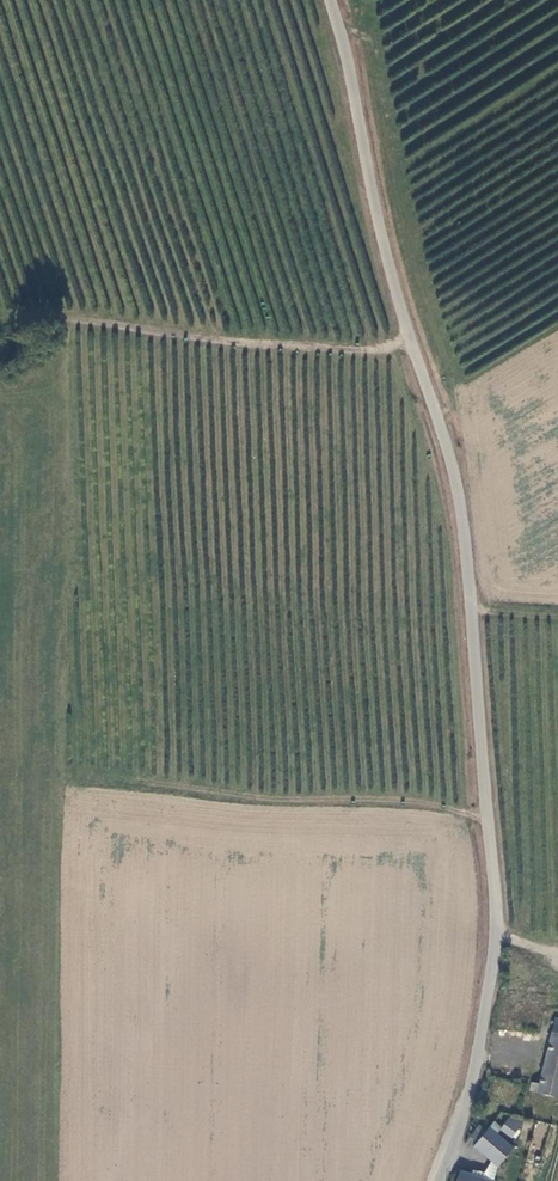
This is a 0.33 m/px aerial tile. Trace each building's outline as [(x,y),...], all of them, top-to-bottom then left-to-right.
[(554,1031),(543,1086),(537,1084),(535,1092),(557,1097),(557,1032),(554,1031)] [(481,1139),(505,1159),(521,1141),(505,1127),(508,1123),(501,1117),(497,1121),(496,1121),(481,1139)] [(497,1179),(463,1168),(459,1180),(497,1180),(497,1179)]
